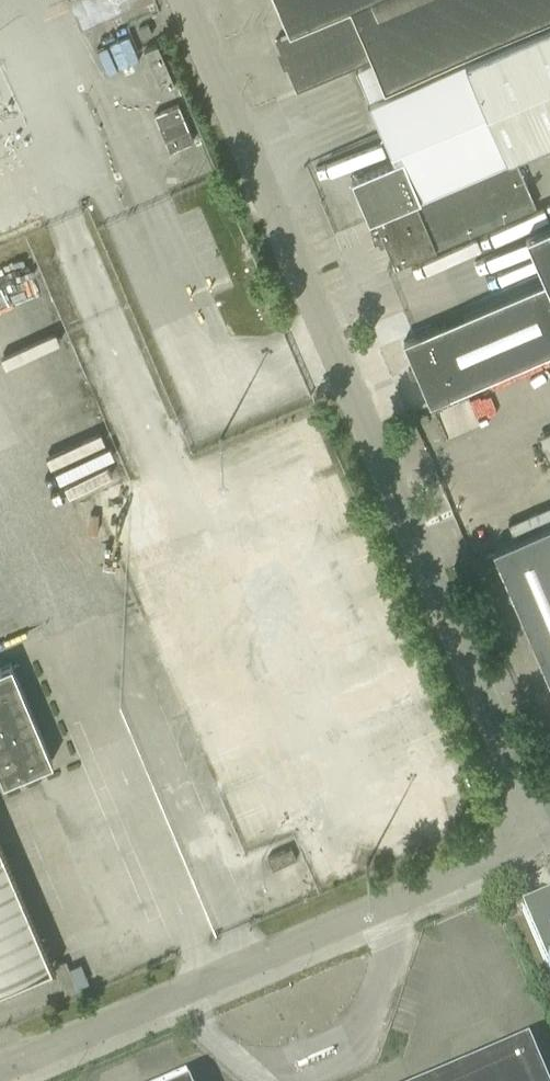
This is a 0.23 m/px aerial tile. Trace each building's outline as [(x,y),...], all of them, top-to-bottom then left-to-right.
[(289,34),(275,40),(297,89),(371,58),(384,90),(549,21),(549,0),(274,0),(289,34)] [(143,38),(153,34),(148,24),(138,29),(143,38)] [(369,102),(382,131),(395,161),(357,177),(375,217),(515,157),(549,142),(549,25),(369,102)] [(129,35),(98,51),(109,74),(141,58),(129,35)] [(162,91),(175,85),(158,44),(144,50),(162,91)] [(170,150),(194,140),(178,104),(155,114),(170,150)] [(0,126),(0,165),(19,164),(19,125),(0,126)] [(374,218),(395,266),(535,206),(515,157),(375,217),(374,218)] [(21,167),(10,172),(30,219),(41,214),(21,167)] [(525,231),(546,280),(414,337),(404,341),(414,366),(409,368),(413,379),(419,376),(430,403),(549,352),(549,221),(525,231)] [(315,416),(264,436),(284,486),(335,467),(315,416)] [(545,434),(541,443),(549,464),(549,431),(545,434)] [(255,508),(273,557),(355,527),(337,477),(255,508)] [(492,548),(549,681),(549,680),(549,523),(492,548)] [(360,535),(323,550),(344,600),(381,584),(360,535)] [(196,537),(129,561),(169,672),(238,647),(219,592),(216,593),(196,537)] [(362,670),(383,720),(431,700),(410,650),(362,670)] [(3,782),(52,761),(11,663),(0,668),(0,775),(3,782)] [(199,733),(223,722),(202,672),(178,683),(199,733)] [(375,785),(455,764),(441,713),(361,734),(375,785)] [(219,731),(202,736),(218,788),(235,782),(219,731)] [(438,774),(424,780),(443,829),(457,824),(438,774)] [(242,789),(225,796),(246,844),(263,837),(242,789)] [(323,820),(300,830),(322,880),(345,870),(323,820)] [(52,966),(0,845),(0,988),(52,966)] [(292,847),(268,857),(272,868),(296,859),(292,847)] [(522,910),(549,975),(549,898),(522,910)] [(82,977),(65,962),(57,971),(74,986),(82,977)] [(527,1059),(475,1080),(537,1080),(527,1059)]
